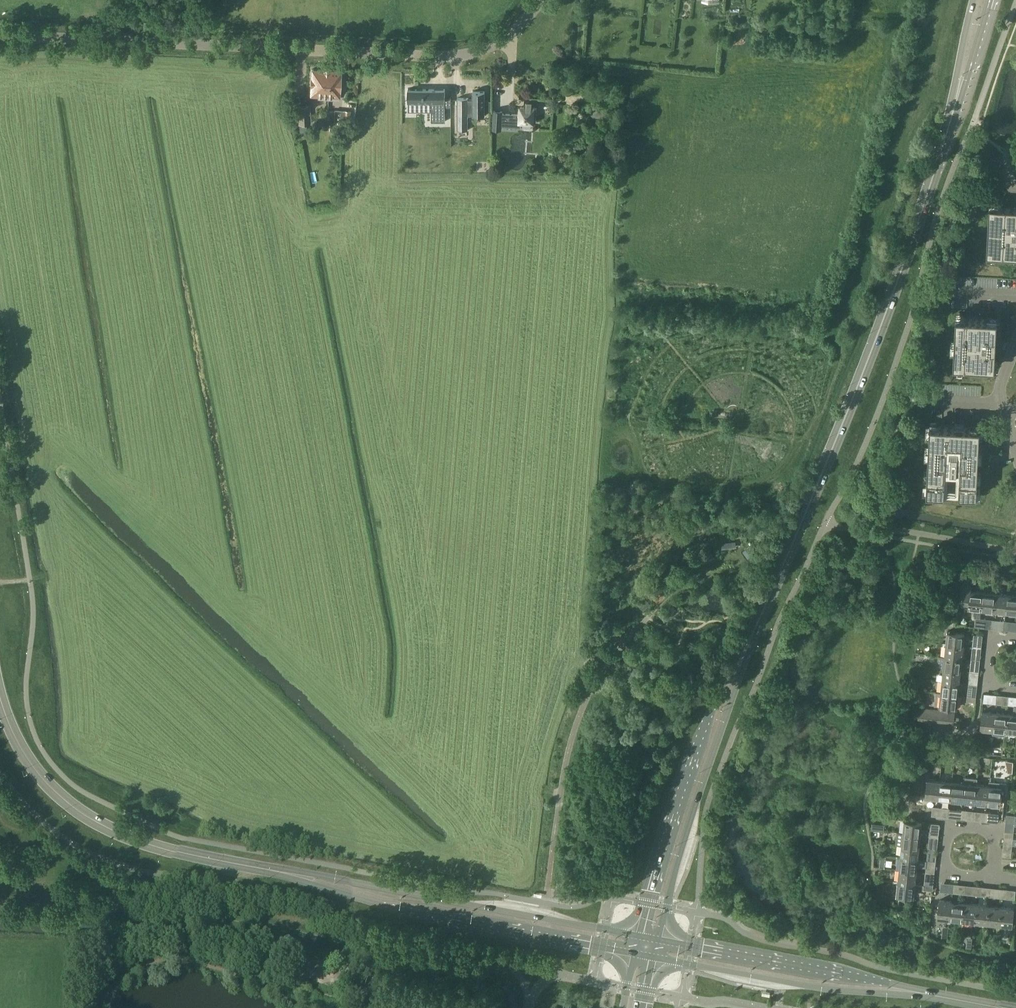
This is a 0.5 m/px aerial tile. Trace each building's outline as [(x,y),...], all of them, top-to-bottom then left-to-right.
[(327,95),(339,96),(341,71),(330,70),(331,69),(323,69),(312,69),(311,94),(319,94),(319,97),(327,98),(327,95)] [(458,98),(458,130),(468,130),(468,115),(473,115),(485,115),(485,110),(492,110),(492,100),(485,100),(485,91),(473,91),(473,99),(469,99),(468,99),(468,98),(458,98)] [(448,127),(448,93),(410,93),(410,111),(434,111),(434,127),(448,127)] [(493,110),(492,129),(502,130),(502,128),(520,129),(520,121),(533,122),(533,119),(536,119),(537,113),(537,108),(534,107),(535,102),(526,102),(526,108),(522,108),(521,117),(503,116),(503,110),(493,110)] [(606,115),(606,105),(603,102),(594,103),(591,105),(591,115),(594,118),(604,118),(606,115)] [(310,123),(309,105),(298,105),(300,124),(310,123)] [(987,255),(1015,256),(1015,207),(989,206),(987,255)] [(956,317),(953,365),(995,367),(996,350),(993,350),(993,336),(997,336),(998,319),(956,317)] [(930,424),(927,494),(944,495),(959,496),(977,496),(979,456),(979,450),(980,427),(930,424)] [(982,591),(971,590),(972,585),(965,585),(963,603),(969,603),(969,608),(977,608),(975,626),(979,626),(980,618),(981,609),(983,591),(984,592),(985,588),(982,587),(982,591)] [(1007,590),(1007,594),(995,593),(993,610),(1006,611),(1008,594),(1009,594),(1009,590),(1007,590)] [(981,609),(993,610),(995,593),(984,592),(983,591),(981,609)] [(1006,611),(1015,612),(1015,595),(1009,594),(1008,594),(1006,611)] [(948,631),(946,642),(946,643),(964,645),(965,633),(948,631)] [(946,644),(945,655),(962,657),(964,645),(946,643),(946,642),(943,642),(942,644),(946,644)] [(939,655),(938,667),(944,668),(961,670),(962,657),(945,655),(939,655)] [(961,670),(944,668),(942,680),(960,682),(961,670)] [(941,693),(958,695),(959,689),(962,690),(963,683),(960,682),(942,680),(941,692),(941,693)] [(935,705),(939,705),(957,708),(958,695),(941,693),(936,692),(935,705)] [(981,728),(992,729),(993,729),(995,712),(983,711),(981,728)] [(993,734),(1004,735),(1005,731),(1007,713),(995,712),(993,729),(992,729),(992,734),(993,734)] [(1005,731),(1015,732),(1015,714),(1007,713),(1005,731)] [(941,776),(939,776),(939,780),(940,780),(938,798),(950,799),(952,781),(941,780),(941,776)] [(965,777),(965,779),(964,779),(964,782),(964,783),(965,783),(963,800),(975,801),(977,784),(978,778),(965,777)] [(927,779),(925,796),(934,797),(938,798),(940,780),(939,780),(934,780),(927,779)] [(964,783),(959,782),(952,781),(950,799),(963,800),(965,783),(964,783)] [(1005,800),(1006,783),(1001,782),(991,781),(990,781),(989,781),(989,782),(988,785),(989,785),(987,803),(1000,804),(1001,799),(1005,800)] [(988,785),(977,784),(975,801),(987,803),(989,785),(988,785)] [(904,820),(903,832),(903,833),(920,834),(929,835),(938,836),(938,832),(921,830),(922,821),(904,820)] [(896,844),(902,844),(919,846),(920,834),(903,833),(903,832),(899,832),(897,832),(896,844)] [(902,844),(900,856),(900,857),(918,859),(919,846),(902,844)] [(926,864),(927,860),(918,859),(900,857),(900,856),(896,856),(896,857),(900,858),(899,869),(916,871),(917,866),(926,867),(926,864)] [(898,882),(915,884),(916,871),(899,869),(898,881),(898,882)] [(896,894),(913,896),(914,893),(918,893),(918,888),(932,890),(933,886),(924,885),(915,884),(898,882),(898,881),(894,880),(894,882),(897,883),(896,894)] [(937,917),(949,918),(949,922),(950,922),(951,919),(950,919),(951,901),(939,900),(937,917)] [(950,919),(951,919),(962,920),(964,903),(951,901),(950,919)] [(975,925),(976,921),(975,921),(976,904),(964,903),(962,920),(973,921),(973,925),(975,925)] [(975,921),(976,921),(987,922),(989,905),(976,904),(975,921)] [(1000,928),(1000,924),(999,924),(1001,906),(989,905),(987,922),(998,924),(998,927),(1000,928)] [(1012,925),(1014,908),(1001,906),(999,924),(1000,924),(1012,925)]
